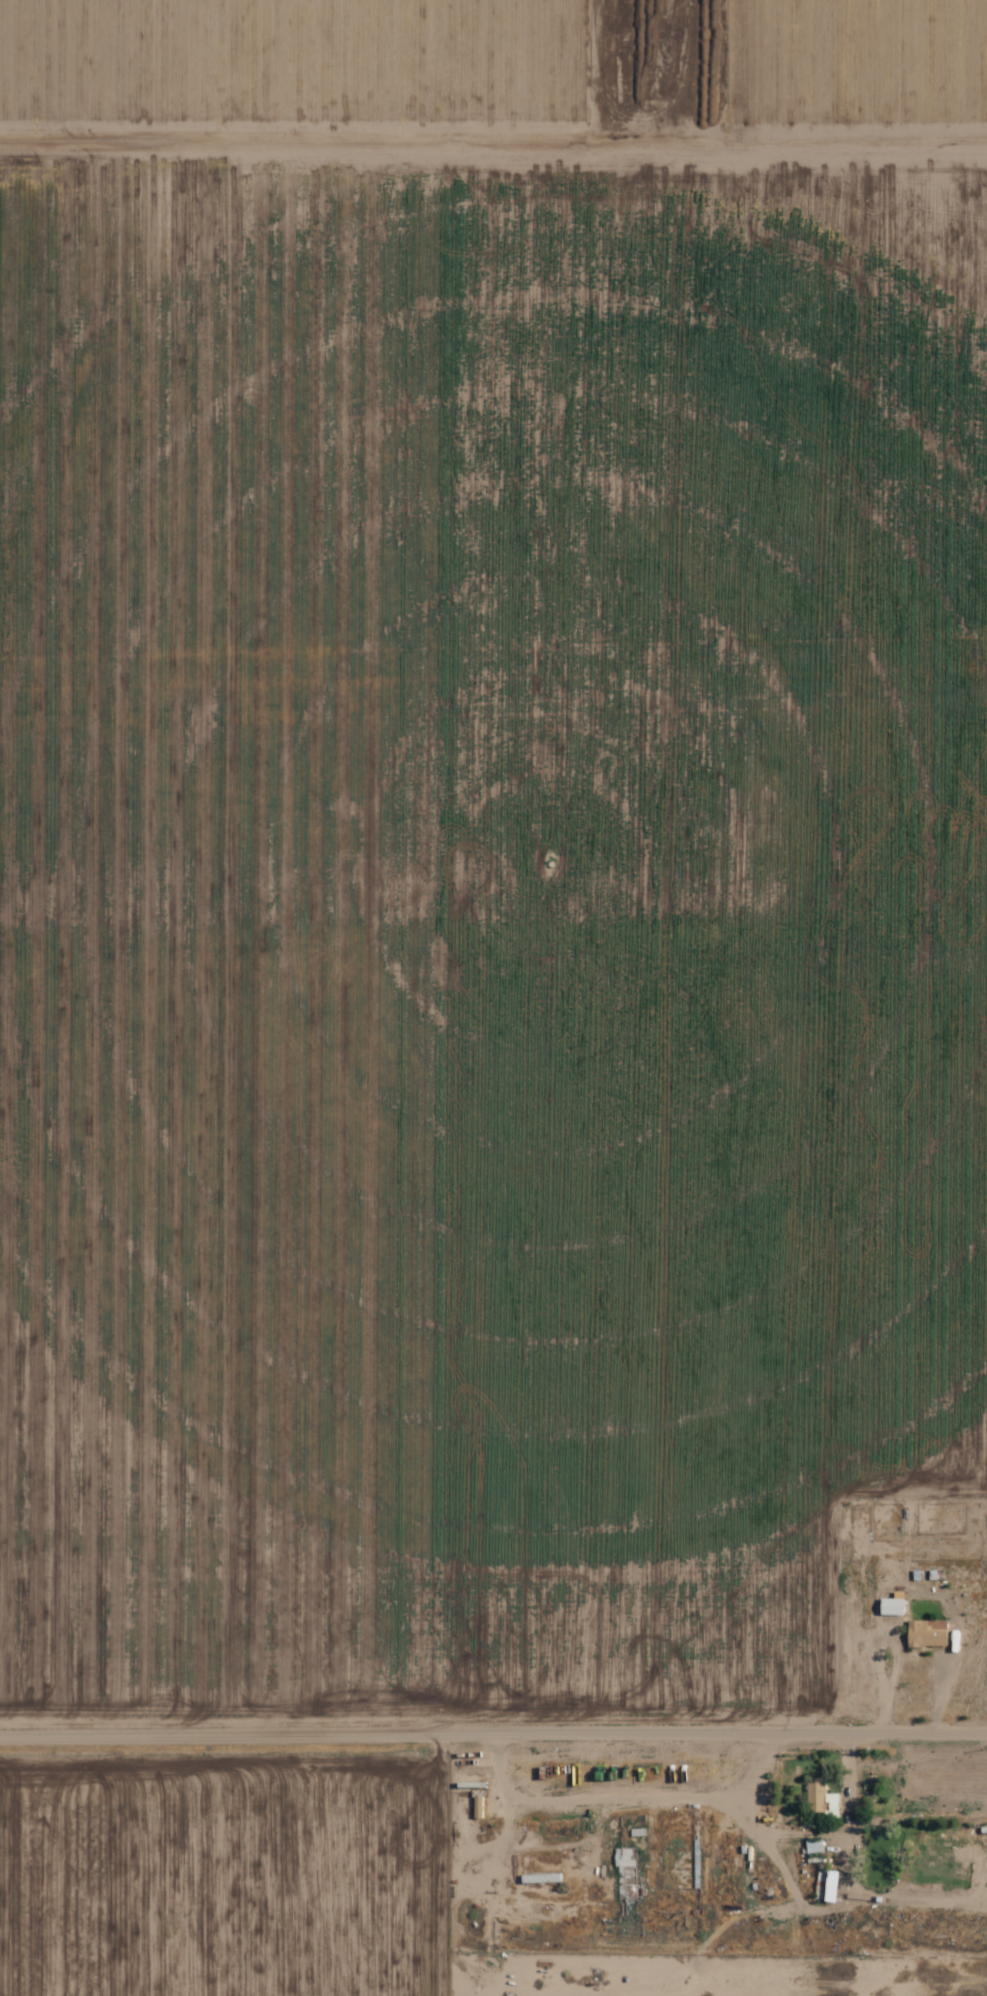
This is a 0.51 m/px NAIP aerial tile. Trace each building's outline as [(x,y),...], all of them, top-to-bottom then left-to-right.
[(904,1615),(904,1598),(881,1597),(881,1614),(904,1615)] [(908,1646),(947,1647),(947,1621),(908,1620),(908,1646)] [(825,1794),(824,1780),(806,1781),(808,1812),(827,1811),(826,1794),(825,1794)] [(619,1867),(618,1900),(636,1901),(637,1859),(631,1859),(632,1848),(615,1848),(615,1866),(619,1867)] [(837,1902),(839,1871),(827,1870),(826,1901),(837,1902)] [(561,1874),(529,1874),(529,1883),(561,1882),(561,1874)]
